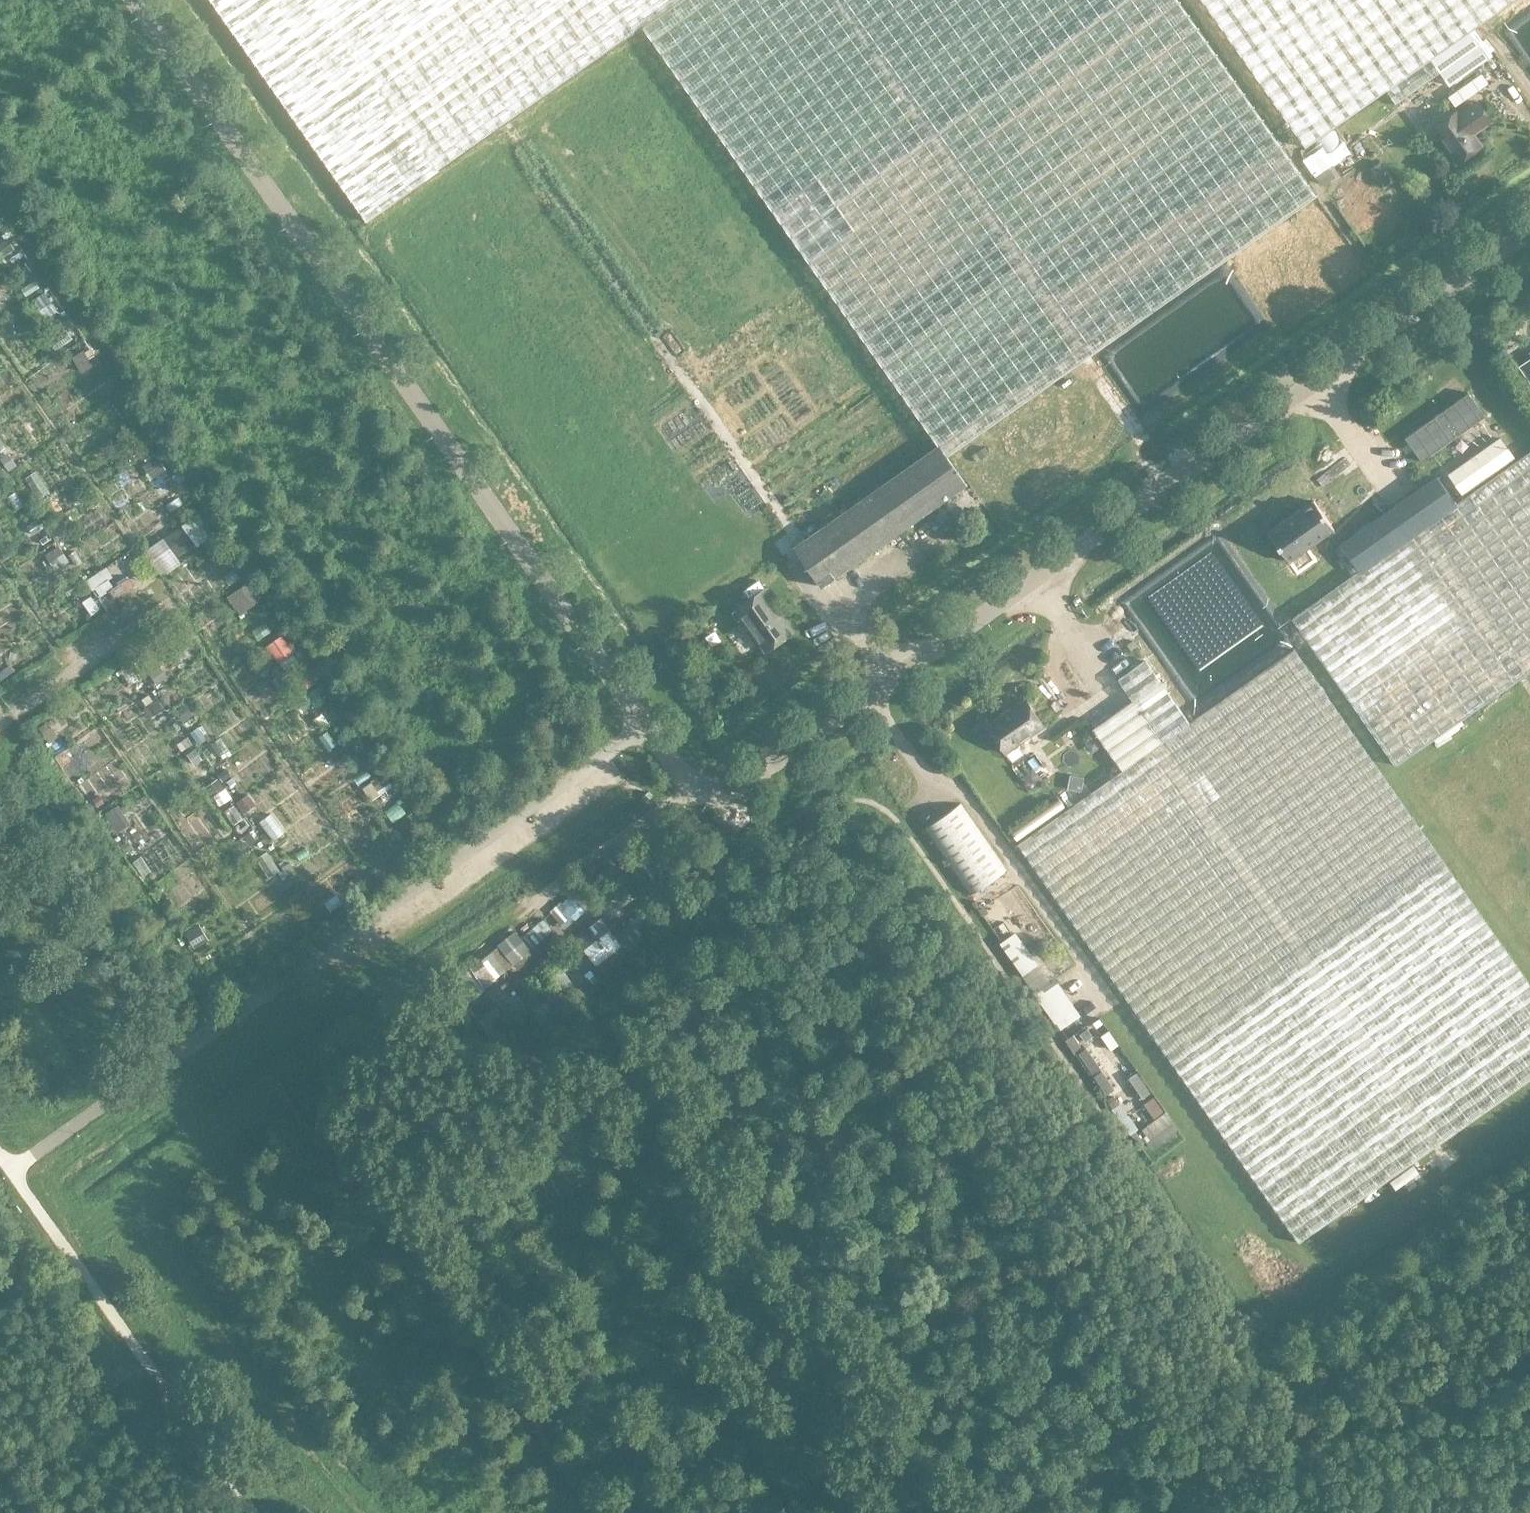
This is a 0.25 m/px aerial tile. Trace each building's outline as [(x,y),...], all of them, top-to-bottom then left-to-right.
[(367,220),(368,220),(439,170),(643,25),(679,0),(212,0),(367,220)] [(643,25),(939,445),(794,547),(821,586),(966,484),(946,455),(1316,194),(1179,0),(679,0),(643,25)] [(1304,143),(1384,86),(1394,100),(1438,69),(1447,82),(1478,60),(1486,54),(1467,28),(1506,0),(1203,0),(1304,143)] [(1483,72),(1449,95),(1455,104),(1489,80),(1483,72)] [(1433,127),(1457,162),(1482,145),(1472,131),(1478,127),(1479,129),(1492,120),(1478,101),(1460,113),(1457,110),(1433,127)] [(1422,424),(1436,444),(1459,428),(1466,438),(1490,421),(1468,391),(1422,424)] [(1462,495),(1516,457),(1501,436),(1448,474),(1462,495)] [(1293,618),(1397,765),(1529,672),(1529,451),(1456,503),(1438,477),(1333,550),(1352,577),(1293,618)] [(722,488),(712,474),(700,482),(710,497),(722,488)] [(1314,500),(1269,532),(1289,561),(1334,529),(1314,500)] [(943,509),(933,516),(940,526),(950,519),(943,509)] [(765,650),(794,630),(781,612),(779,614),(775,607),(777,606),(764,589),(736,609),(765,650)] [(1299,1242),(1529,1079),(1529,983),(1294,649),(1190,722),(1145,659),(1116,680),(1131,701),(1094,727),(1123,769),(1018,843),(1299,1242)] [(1025,698),(987,726),(1006,752),(1044,725),(1025,698)] [(1070,774),(1068,788),(1081,790),(1084,777),(1070,774)] [(1060,796),(1010,831),(1017,841),(1067,806),(1060,796)] [(971,895),(1008,870),(962,802),(925,827),(971,895)]
